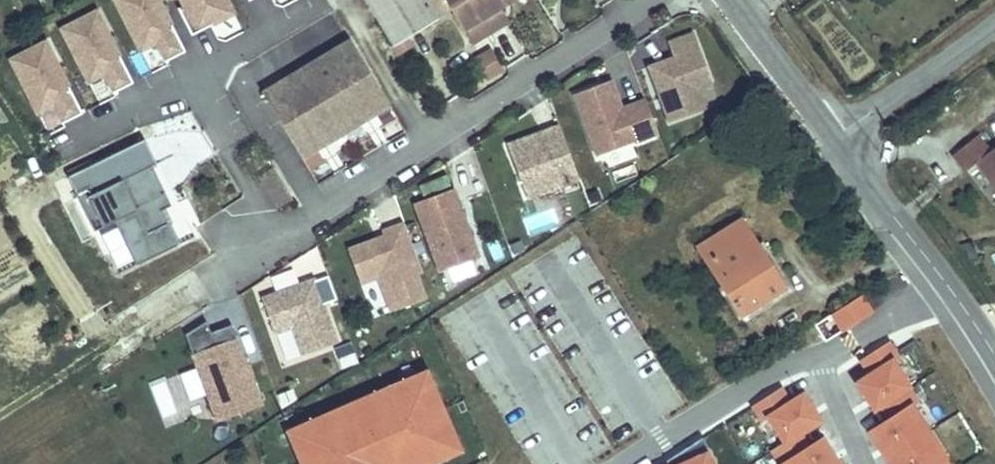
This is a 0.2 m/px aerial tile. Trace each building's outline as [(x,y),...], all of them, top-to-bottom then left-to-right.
[(142,51),(156,44),(165,61),(185,51),(159,0),(115,0),(142,51)] [(189,2),(184,5),(178,8),(192,34),(234,13),(228,0),(187,0),(189,2)] [(427,0),(370,0),(368,2),(394,45),(392,47),(397,55),(413,46),(408,37),(439,19),(428,0),(427,0)] [(465,32),(502,9),(505,8),(501,0),(446,0),(465,32)] [(473,45),(511,23),(502,9),(465,32),(473,45)] [(97,10),(62,28),(89,82),(104,75),(113,92),(133,82),(97,10)] [(713,83),(694,33),(669,42),(674,57),(650,66),(670,122),(705,109),(698,89),(713,83)] [(371,115),(389,105),(350,40),(262,93),(301,158),(318,147),(315,142),(320,139),(326,135),(329,141),(361,121),(358,116),(363,113),(368,110),(371,115)] [(46,41),(11,59),(39,113),(53,105),(62,122),(82,112),(46,41)] [(502,69),(490,51),(476,59),(487,78),(502,69)] [(658,133),(646,99),(622,108),(612,80),(574,94),(598,155),(658,133)] [(951,105),(957,101),(953,97),(948,101),(951,105)] [(371,115),(368,110),(363,113),(366,118),(371,115)] [(361,121),(366,118),(363,113),(358,116),(361,121)] [(812,138),(801,124),(796,129),(807,142),(812,138)] [(580,179),(560,125),(508,144),(528,198),(580,179)] [(329,141),(326,135),(320,139),(324,144),(329,141)] [(990,152),(977,136),(953,155),(965,170),(977,161),(994,185),(994,148),(990,152)] [(318,147),(324,144),(320,139),(315,142),(318,147)] [(114,275),(179,246),(163,209),(174,204),(146,141),(70,175),(114,275)] [(264,188),(279,178),(274,169),(259,179),(264,188)] [(459,202),(454,189),(415,203),(420,217),(459,202)] [(479,257),(459,202),(420,217),(440,272),(479,257)] [(554,208),(522,217),(527,235),(559,225),(554,208)] [(761,265),(767,261),(741,220),(698,247),(741,315),(778,292),(761,265)] [(426,298),(417,274),(411,258),(416,256),(404,223),(382,231),(384,235),(348,248),(361,283),(378,276),(391,311),(426,298)] [(423,272),(416,256),(411,258),(417,274),(423,272)] [(784,288),(767,261),(761,265),(778,292),(784,288)] [(391,311),(378,276),(361,283),(373,317),(391,311)] [(338,342),(315,279),(263,298),(275,333),(293,326),(304,355),(338,342)] [(237,337),(193,353),(218,421),(263,404),(246,361),(263,356),(254,332),(238,338),(237,337)] [(351,342),(332,349),(341,371),(359,364),(351,342)] [(886,344),(855,360),(864,375),(846,385),(888,463),(949,463),(886,344)] [(290,423),(305,463),(450,463),(467,458),(433,369),(290,423)] [(816,427),(821,424),(801,391),(787,399),(780,387),(749,405),(771,444),(762,449),(771,463),(837,463),(816,427)] [(707,449),(666,463),(712,463),(707,449)]
